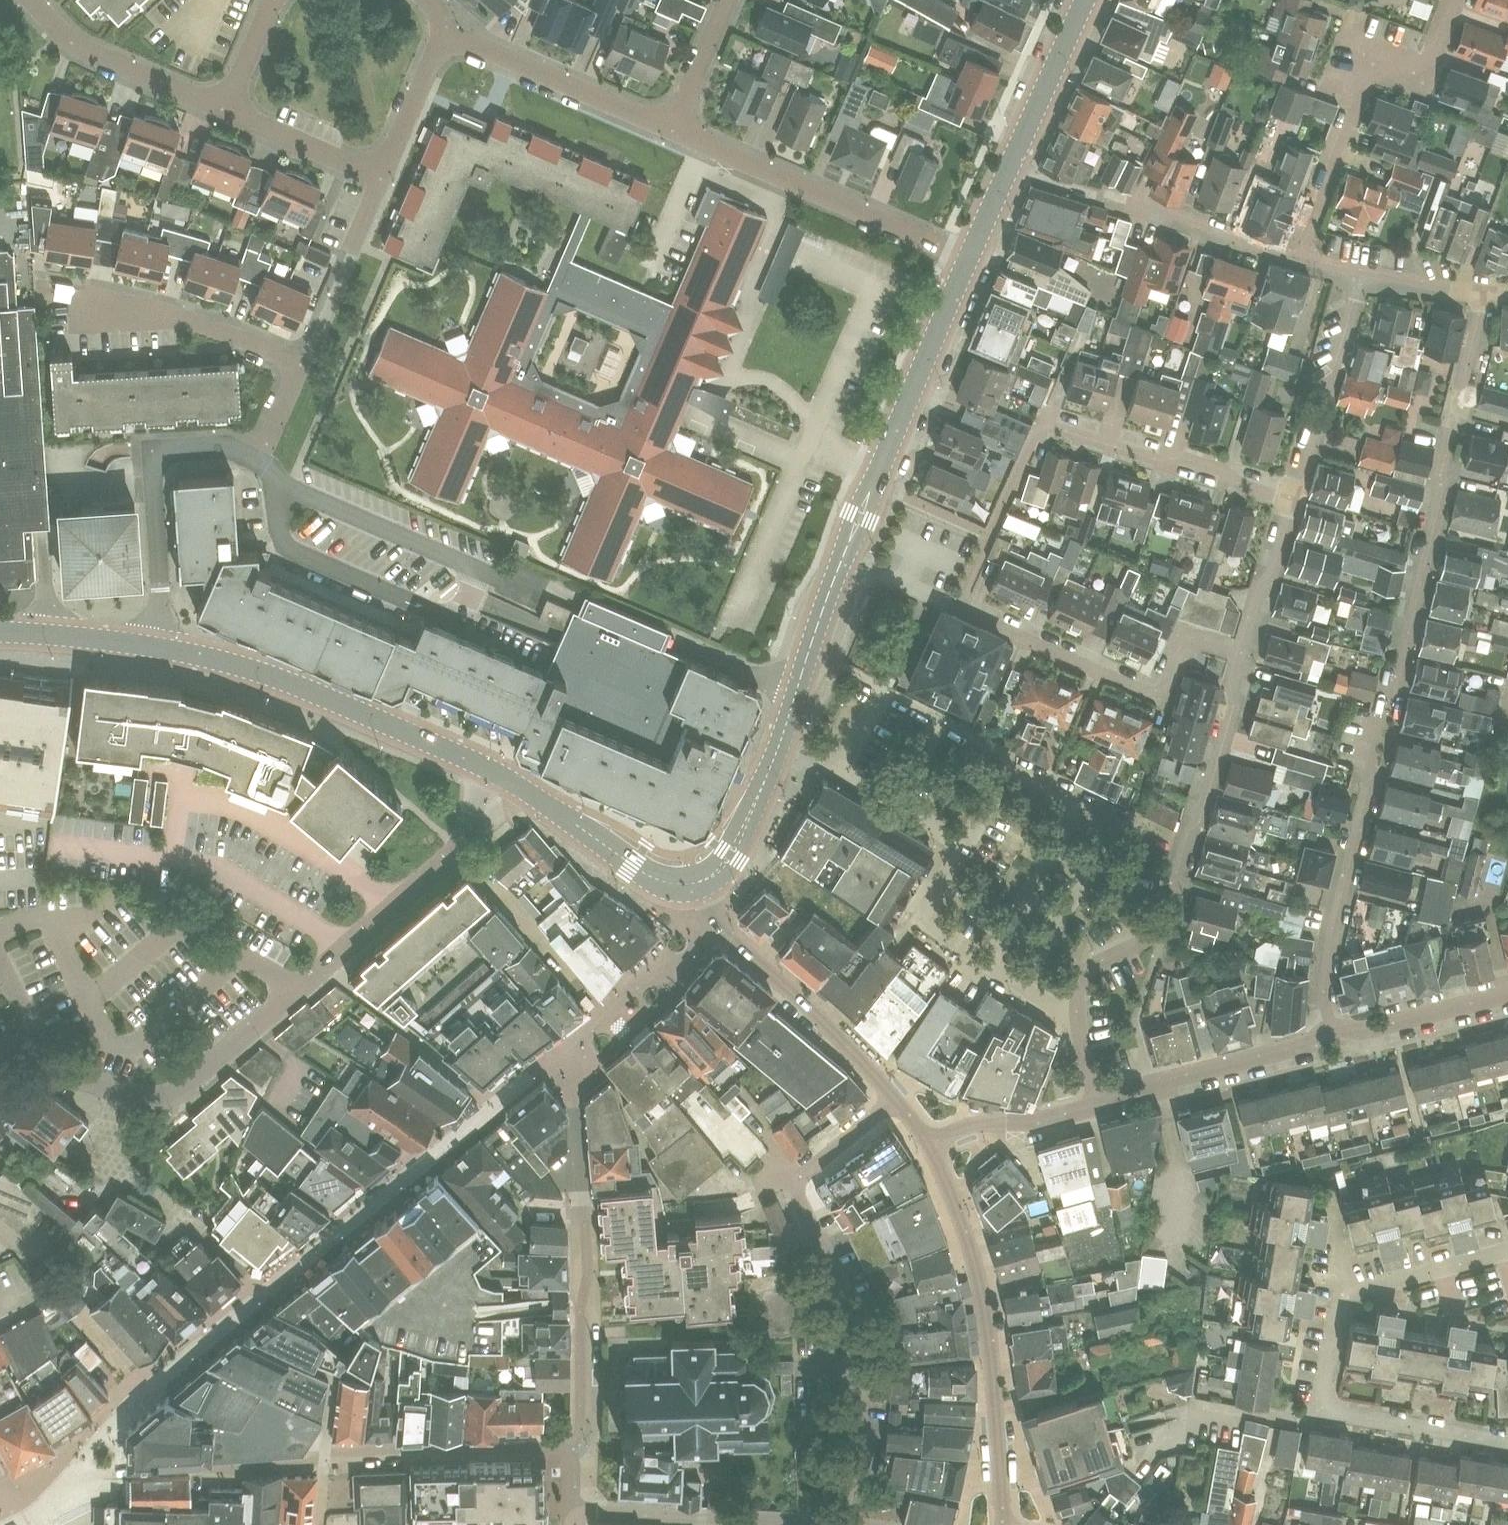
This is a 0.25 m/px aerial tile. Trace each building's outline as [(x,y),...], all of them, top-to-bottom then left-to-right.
[(117,18),(137,0),(101,0),(117,18)] [(499,11),(509,0),(486,0),(499,11)] [(573,0),(530,0),(529,2),(542,8),(533,28),(557,38),(573,0)] [(615,4),(617,0),(596,0),(592,8),(574,0),(573,0),(557,38),(580,49),(589,28),(602,34),(615,4)] [(615,4),(630,10),(634,0),(617,0),(615,4)] [(654,9),(678,19),(686,0),(658,0),(654,9)] [(755,31),(799,50),(808,30),(833,41),(841,22),(789,0),(786,0),(781,12),(766,5),(755,31)] [(945,24),(955,6),(945,0),(902,0),(945,24)] [(1022,19),(985,0),(961,0),(961,1),(978,10),(970,26),(1009,45),(1022,19)] [(1024,11),(1029,0),(999,0),(1024,11)] [(1149,9),(1154,0),(1127,0),(1149,9)] [(1278,32),(1316,45),(1323,24),(1326,25),(1330,14),(1313,8),(1312,12),(1300,8),(1303,0),(1277,0),(1273,13),(1283,17),(1278,31),(1278,32)] [(1472,4),(1507,17),(1507,0),(1473,0),(1472,4)] [(888,4),(886,30),(911,32),(913,7),(888,4)] [(1128,21),(1112,13),(1101,36),(1150,59),(1159,37),(1165,40),(1167,34),(1173,21),(1136,5),(1128,21)] [(1214,14),(1198,7),(1190,27),(1206,34),(1214,14)] [(628,69),(644,32),(629,25),(633,17),(624,13),(604,59),(628,69)] [(1180,40),(1186,26),(1173,21),(1167,34),(1180,40)] [(1506,37),(1465,22),(1455,50),(1498,66),(1504,49),(1507,51),(1507,31),(1506,37)] [(644,32),(628,69),(652,79),(668,42),(644,32)] [(1306,73),(1316,45),(1278,32),(1273,47),(1262,43),(1253,70),(1276,78),(1280,65),(1306,73)] [(981,49),(947,34),(938,56),(961,66),(957,77),(989,92),(998,70),(976,60),(981,49)] [(864,54),(895,68),(902,51),(872,37),(864,54)] [(771,105),(783,75),(791,57),(772,49),(759,77),(739,68),(721,109),(748,121),(758,100),(771,105)] [(1125,54),(1120,64),(1094,52),(1083,75),(1120,93),(1131,70),(1142,75),(1147,64),(1125,54)] [(791,57),(783,75),(805,85),(813,66),(791,57)] [(1212,80),(1229,89),(1239,68),(1222,60),(1212,80)] [(1476,108),(1483,90),(1497,95),(1500,84),(1486,79),(1487,79),(1450,65),(1439,96),(1462,104),(1458,114),(1487,125),(1491,113),(1476,108)] [(852,77),(837,113),(849,118),(851,113),(858,110),(869,84),(852,77)] [(979,114),(989,92),(957,77),(947,99),(979,114)] [(1124,105),(1077,83),(1067,104),(1094,117),(1094,118),(1113,127),(1124,105)] [(1297,121),(1308,93),(1281,83),(1270,111),(1297,121)] [(795,89),(776,133),(806,145),(825,102),(795,89)] [(39,141),(45,143),(49,130),(72,137),(85,93),(84,93),(84,94),(78,93),(71,93),(71,95),(61,91),(53,115),(41,111),(39,116),(32,139),(39,141)] [(86,94),(85,93),(72,137),(95,144),(106,106),(96,102),(97,100),(91,97),(85,94),(86,94)] [(942,115),(947,105),(922,95),(918,105),(942,115)] [(1366,127),(1377,131),(1370,150),(1405,162),(1414,136),(1401,131),(1410,108),(1377,96),(1366,127)] [(1338,103),(1329,100),(1323,116),(1332,119),(1338,103)] [(1105,143),(1113,127),(1094,118),(1094,117),(1067,104),(1059,120),(1105,143)] [(1165,119),(1162,125),(1161,126),(1164,127),(1156,144),(1143,170),(1156,175),(1150,190),(1179,202),(1180,200),(1193,165),(1173,158),(1195,115),(1175,105),(1168,120),(1165,119)] [(25,167),(41,171),(41,158),(39,141),(32,139),(39,116),(21,110),(25,167)] [(434,128),(384,246),(417,260),(415,264),(424,268),(432,272),(439,255),(434,253),(468,176),(487,184),(493,170),(582,208),(562,253),(571,257),(591,212),(611,221),(597,255),(617,263),(630,234),(631,234),(639,217),(634,216),(649,182),(495,116),(490,126),(479,121),(467,116),(453,110),(448,121),(444,119),(439,131),(434,128)] [(1219,110),(1206,142),(1221,148),(1233,116),(1219,110)] [(112,133),(106,151),(105,157),(98,177),(101,178),(103,174),(107,176),(113,172),(120,152),(143,160),(157,117),(157,118),(150,116),(144,116),(143,118),(133,114),(125,137),(112,133)] [(143,160),(165,168),(162,177),(175,181),(183,158),(171,153),(179,130),(168,126),(169,124),(163,121),(158,118),(158,117),(157,117),(143,160)] [(1156,137),(1161,126),(1162,125),(1151,120),(1145,131),(1156,137)] [(831,156),(870,173),(884,140),(845,123),(831,156)] [(1057,124),(1047,145),(1080,160),(1089,140),(1057,124)] [(905,161),(895,184),(920,194),(936,158),(920,151),(925,140),(903,131),(893,155),(905,161)] [(190,177),(212,186),(229,144),(228,143),(228,144),(222,142),(215,142),(215,144),(205,140),(196,162),(183,158),(175,181),(187,186),(190,177)] [(1296,196),(1311,154),(1284,143),(1275,167),(1289,172),(1282,191),(1260,183),(1243,224),(1278,238),(1296,196)] [(229,144),(212,186),(234,194),(231,203),(244,208),(253,185),(241,180),(249,157),(239,153),(240,151),(235,147),(229,144)] [(1092,166),(1080,160),(1047,145),(1038,165),(1064,177),(1084,183),(1092,166)] [(1423,145),(1416,166),(1450,178),(1457,158),(1423,145)] [(105,157),(106,151),(93,147),(85,173),(98,178),(98,177),(105,157)] [(1236,166),(1233,165),(1233,159),(1230,155),(1224,153),(1219,153),(1215,158),(1214,157),(1199,197),(1228,208),(1244,168),(1247,170),(1254,151),(1244,147),(1236,166)] [(1114,183),(1126,158),(1113,151),(1100,177),(1114,183)] [(1126,158),(1114,183),(1128,190),(1140,165),(1126,158)] [(1338,203),(1347,206),(1341,221),(1361,228),(1367,213),(1376,216),(1383,197),(1394,201),(1400,186),(1414,191),(1425,195),(1431,176),(1421,172),(1395,163),(1386,188),(1349,174),(1338,203)] [(260,205),(281,214),(299,172),(298,173),(292,171),(286,170),(285,172),(275,168),(265,190),(253,185),(244,208),(256,213),(260,205)] [(57,176),(26,169),(26,184),(53,190),(57,176)] [(300,173),(299,172),(281,214),(303,224),(299,232),(311,237),(318,220),(307,216),(319,187),(309,183),(310,181),(305,177),(300,173)] [(1420,237),(1442,246),(1455,208),(1459,196),(1461,191),(1443,184),(1446,177),(1433,172),(1431,176),(1425,195),(1420,208),(1430,211),(1420,237)] [(1476,183),(1468,180),(1465,187),(1473,190),(1476,183)] [(1093,205),(1086,203),(1087,202),(1030,184),(1014,224),(1053,237),(1052,241),(1090,255),(1097,233),(1078,227),(1084,210),(1090,212),(1088,219),(1101,223),(1105,208),(1093,204),(1093,205)] [(467,351),(455,356),(387,326),(381,342),(377,351),(368,373),(435,402),(440,414),(411,481),(425,487),(435,491),(457,501),(486,434),(498,429),(582,465),(591,469),(596,481),(592,491),(562,560),(608,579),(642,501),(654,496),(733,530),(739,516),(743,507),(753,484),(674,450),(669,438),(675,426),(698,373),(701,374),(719,367),(712,351),(728,345),(722,328),(738,322),(731,305),(727,303),(765,215),(746,207),(748,203),(707,186),(693,218),(707,224),(674,302),(571,257),(562,253),(551,280),(546,289),(502,270),(467,351)] [(115,193),(101,189),(97,213),(111,215),(115,193)] [(1455,208),(1442,246),(1441,249),(1464,258),(1471,238),(1479,241),(1491,208),(1459,196),(1455,208)] [(65,263),(66,263),(72,218),(49,215),(51,201),(31,198),(33,228),(46,230),(43,254),(53,256),(53,258),(59,261),(65,262),(65,263)] [(72,218),(66,263),(73,263),(79,262),(79,260),(90,262),(94,237),(106,240),(111,215),(97,213),(96,222),(72,218)] [(125,218),(111,215),(106,240),(119,242),(113,266),(124,268),(123,270),(129,273),(135,276),(136,276),(145,237),(147,232),(123,227),(125,218)] [(1128,275),(1132,262),(1138,245),(1124,240),(1131,220),(1117,215),(1109,241),(1122,246),(1114,269),(1128,275)] [(159,240),(145,237),(136,276),(136,277),(136,276),(143,277),(149,277),(150,274),(160,277),(166,253),(178,257),(185,233),(162,226),(159,240)] [(1507,270),(1507,232),(1490,226),(1475,268),(1507,270)] [(1063,248),(1017,229),(1006,254),(1034,265),(1028,279),(1053,289),(1072,297),(1083,302),(1089,289),(1057,263),(1063,248)] [(178,257),(191,260),(183,283),(193,287),(192,289),(198,292),(204,295),(203,296),(204,296),(216,257),(205,253),(209,240),(199,237),(185,233),(178,257)] [(1132,262),(1128,275),(1122,293),(1142,299),(1143,299),(1149,281),(1175,289),(1189,246),(1157,236),(1153,250),(1138,245),(1132,262)] [(299,240),(294,250),(303,254),(308,244),(299,240)] [(303,254),(303,255),(325,265),(330,254),(308,244),(303,254)] [(236,275),(248,280),(257,257),(259,251),(245,246),(241,260),(218,253),(216,257),(204,296),(205,296),(205,295),(211,297),(218,297),(218,295),(229,299),(236,275)] [(43,446),(34,306),(34,302),(16,304),(12,252),(10,252),(7,249),(7,247),(0,248),(0,585),(30,583),(29,581),(32,578),(34,578),(31,526),(48,525),(43,446)] [(1200,310),(1194,329),(1198,330),(1210,334),(1216,316),(1234,261),(1214,255),(1213,257),(1200,253),(1194,271),(1203,274),(1204,272),(1208,273),(1201,294),(1210,297),(1205,311),(1200,310)] [(270,321),(271,321),(289,280),(267,270),(270,262),(257,257),(248,280),(260,285),(251,307),(261,311),(260,313),(265,317),(270,320),(270,321)] [(1234,261),(1216,316),(1226,320),(1230,308),(1241,312),(1245,309),(1249,297),(1245,296),(1254,268),(1234,261)] [(1291,331),(1309,274),(1269,261),(1250,320),(1291,331)] [(1028,279),(999,267),(992,283),(1046,305),(1053,289),(1028,279)] [(311,289),(289,280),(271,321),(271,322),(271,321),(278,323),(284,324),(285,322),(295,326),(311,289)] [(991,288),(981,312),(1026,330),(1032,316),(1022,312),(1026,302),(991,288)] [(1063,319),(1075,324),(1076,324),(1085,303),(1083,302),(1072,297),(1063,319)] [(1413,363),(1419,336),(1404,332),(1410,308),(1381,301),(1373,334),(1402,341),(1397,359),(1413,363)] [(1086,303),(1083,310),(1092,314),(1095,307),(1086,303)] [(1454,356),(1464,315),(1435,308),(1425,349),(1454,356)] [(1020,344),(1026,330),(981,312),(968,341),(1004,356),(1010,340),(1020,344)] [(1178,343),(1186,322),(1170,316),(1162,336),(1178,343)] [(1063,319),(1061,318),(1057,326),(1072,333),(1075,324),(1063,319)] [(1127,336),(1124,347),(1133,350),(1141,326),(1134,323),(1131,322),(1127,336)] [(1146,354),(1149,344),(1152,334),(1153,332),(1141,326),(1133,350),(1146,354)] [(1082,348),(1087,331),(1076,327),(1066,349),(1077,352),(1078,353),(1080,348),(1082,348)] [(1217,358),(1223,340),(1211,336),(1205,354),(1213,357),(1217,358)] [(1389,363),(1394,348),(1384,345),(1383,350),(1354,342),(1346,369),(1384,379),(1389,363)] [(1269,346),(1261,369),(1294,379),(1301,356),(1269,346)] [(1077,352),(1065,392),(1086,399),(1097,362),(1100,353),(1082,348),(1080,348),(1078,353),(1077,352)] [(1116,371),(1122,352),(1112,349),(1109,356),(1100,353),(1097,362),(1086,399),(1106,405),(1116,371)] [(239,408),(236,362),(72,372),(71,352),(49,353),(54,425),(229,414),(229,408),(239,408)] [(1199,353),(1193,375),(1207,379),(1213,357),(1205,354),(1204,354),(1199,353)] [(973,354),(964,374),(999,389),(1007,368),(973,354)] [(1027,365),(1048,374),(1053,364),(1031,355),(1027,365)] [(1048,374),(1027,365),(1020,363),(1016,374),(1048,387),(1053,376),(1048,374)] [(1400,373),(1397,386),(1410,390),(1416,370),(1402,366),(1400,373)] [(1271,373),(1253,367),(1243,398),(1261,404),(1271,373)] [(1161,370),(1158,380),(1146,417),(1167,424),(1181,377),(1161,370)] [(1336,402),(1371,412),(1377,392),(1384,394),(1383,398),(1406,405),(1410,390),(1397,386),(1387,383),(1387,385),(1380,383),(1380,381),(1346,371),(1336,402)] [(1430,395),(1438,376),(1426,371),(1418,389),(1430,395)] [(991,408),(999,389),(964,374),(956,393),(991,408)] [(1146,417),(1158,380),(1140,375),(1137,374),(1136,377),(1126,411),(1146,417)] [(1216,438),(1228,399),(1209,393),(1213,381),(1207,379),(1193,375),(1185,401),(1196,404),(1189,430),(1216,438)] [(1507,415),(1507,392),(1484,386),(1478,407),(1507,415)] [(1271,455),(1284,412),(1254,403),(1241,446),(1271,455)] [(998,410),(993,421),(1011,428),(1015,430),(1020,419),(998,410)] [(1011,428),(993,421),(986,418),(980,431),(1006,442),(1011,428)] [(934,444),(960,455),(958,460),(978,468),(979,467),(986,450),(976,446),(981,435),(945,419),(934,444)] [(1503,428),(1500,439),(1471,432),(1464,464),(1501,473),(1506,452),(1507,452),(1507,429),(1503,428)] [(1387,471),(1396,444),(1364,434),(1356,461),(1387,471)] [(1424,472),(1431,445),(1399,436),(1392,464),(1424,472)] [(1049,485),(1057,488),(1059,484),(1068,454),(1047,448),(1039,473),(1029,469),(1020,496),(1043,504),(1049,485)] [(1057,488),(1051,506),(1074,514),(1074,513),(1082,516),(1084,509),(1088,497),(1089,495),(1094,481),(1099,465),(1078,458),(1068,487),(1059,484),(1057,488)] [(979,467),(978,468),(958,460),(953,471),(932,462),(921,487),(956,502),(965,479),(981,485),(987,471),(989,472),(990,471),(979,467)] [(1312,482),(1309,494),(1345,504),(1359,509),(1364,490),(1360,484),(1351,482),(1354,472),(1318,461),(1312,482)] [(1088,497),(1084,509),(1097,514),(1115,520),(1129,475),(1110,469),(1105,484),(1100,499),(1089,495),(1088,497)] [(1415,504),(1421,483),(1389,474),(1383,495),(1415,504)] [(660,645),(667,629),(588,594),(581,611),(546,596),(538,614),(565,625),(556,645),(546,670),(534,665),(437,623),(432,621),(423,617),(414,639),(266,575),(269,568),(260,563),(266,550),(266,548),(237,550),(232,475),(172,479),(179,574),(206,572),(207,584),(195,610),(395,696),(400,694),(408,676),(413,678),(511,720),(521,725),(512,747),(514,752),(698,832),(703,829),(761,694),(759,689),(660,645)] [(1115,520),(1115,522),(1134,528),(1131,538),(1142,542),(1151,514),(1157,497),(1146,493),(1150,481),(1129,475),(1115,520)] [(1159,524),(1179,531),(1190,494),(1170,488),(1169,493),(1159,490),(1152,513),(1162,516),(1159,524)] [(1492,536),(1501,499),(1458,488),(1449,525),(1492,536)] [(53,571),(127,567),(122,492),(48,497),(53,571)] [(1211,501),(1190,494),(1179,531),(1199,537),(1195,551),(1207,555),(1214,532),(1202,528),(1211,501)] [(1300,521),(1295,536),(1334,548),(1343,551),(1380,563),(1385,547),(1350,537),(1355,522),(1354,520),(1344,517),(1345,514),(1306,502),(1300,521)] [(1214,532),(1207,555),(1206,557),(1220,562),(1225,545),(1242,551),(1253,513),(1231,506),(1223,530),(1215,528),(1214,532)] [(1001,524),(1012,529),(1019,514),(1008,509),(1001,524)] [(1079,526),(1075,537),(1088,541),(1092,530),(1079,526)] [(988,590),(1007,598),(1026,555),(1008,547),(1011,540),(1000,535),(990,557),(1000,562),(988,590)] [(1062,554),(1059,561),(1069,567),(1071,567),(1082,541),(1070,536),(1062,554)] [(1295,538),(1286,569),(1334,584),(1339,565),(1376,576),(1373,587),(1397,593),(1403,569),(1380,563),(1343,551),(1343,553),(1295,538)] [(1438,570),(1440,573),(1439,576),(1470,584),(1471,583),(1482,586),(1486,571),(1489,571),(1491,563),(1498,565),(1497,567),(1507,570),(1507,555),(1496,552),(1497,549),(1477,544),(1475,554),(1446,547),(1443,562),(1440,564),(1438,570)] [(1029,548),(1026,555),(1007,598),(1026,607),(1038,579),(1049,583),(1059,561),(1062,554),(1050,548),(1046,555),(1029,548)] [(1047,616),(1066,624),(1085,582),(1066,574),(1069,567),(1059,561),(1049,583),(1047,588),(1057,593),(1047,616)] [(1183,567),(1173,562),(1166,577),(1176,582),(1183,567)] [(1151,605),(1161,577),(1140,570),(1130,598),(1151,605)] [(1461,619),(1469,587),(1436,579),(1428,612),(1461,619)] [(1308,623),(1317,592),(1282,581),(1272,612),(1308,623)] [(1098,606),(1109,610),(1118,588),(1107,583),(1103,591),(1085,582),(1066,624),(1086,633),(1098,606)] [(1107,642),(1126,651),(1145,608),(1126,600),(1132,587),(1121,582),(1118,588),(1109,610),(1119,615),(1107,642)] [(1126,651),(1145,659),(1159,628),(1169,632),(1177,616),(1186,594),(1189,588),(1178,583),(1162,620),(1160,616),(1145,608),(1126,651)] [(1225,606),(1228,594),(1198,585),(1196,591),(1189,588),(1186,594),(1193,596),(1203,599),(1213,602),(1225,606)] [(1341,586),(1338,596),(1352,600),(1355,590),(1341,586)] [(1177,616),(1186,619),(1193,596),(1186,594),(1177,616)] [(1186,619),(1196,622),(1203,599),(1193,596),(1186,619)] [(1196,622),(1206,625),(1213,602),(1203,599),(1196,622)] [(1218,628),(1225,606),(1213,602),(1206,625),(1218,628)] [(1350,602),(1345,624),(1355,627),(1354,629),(1363,631),(1368,607),(1369,606),(1352,602),(1350,602)] [(1387,638),(1393,613),(1368,607),(1363,631),(1362,632),(1363,632),(1360,647),(1383,652),(1386,637),(1387,638)] [(994,686),(1012,645),(998,639),(1000,635),(941,609),(909,683),(968,709),(980,680),(994,686)] [(1452,659),(1460,626),(1427,617),(1418,651),(1452,659)] [(1312,633),(1326,638),(1329,629),(1314,624),(1312,633)] [(1464,627),(1461,640),(1475,643),(1478,630),(1464,627)] [(1507,652),(1507,638),(1494,638),(1494,630),(1482,630),(1481,651),(1507,652)] [(1325,661),(1330,642),(1298,632),(1296,640),(1271,633),(1264,658),(1309,672),(1313,657),(1325,661)] [(1349,665),(1383,670),(1386,655),(1351,650),(1349,665)] [(1454,698),(1461,667),(1418,656),(1410,688),(1454,698)] [(1011,700),(1038,711),(1051,679),(1025,668),(1011,700)] [(51,813),(50,817),(52,817),(72,678),(70,677),(70,679),(58,677),(58,679),(24,675),(25,672),(13,671),(13,669),(11,669),(10,676),(0,675),(0,805),(51,813)] [(1372,698),(1377,676),(1351,670),(1346,692),(1372,698)] [(179,685),(76,671),(65,743),(130,749),(131,736),(167,742),(168,749),(200,757),(201,755),(218,760),(215,771),(283,801),(284,800),(288,802),(287,804),(337,846),(358,822),(373,835),(389,816),(400,802),(336,747),(334,749),(310,735),(311,732),(221,696),(220,699),(179,688),(179,685)] [(1197,754),(1202,737),(1217,683),(1182,673),(1167,726),(1172,728),(1167,745),(1197,754)] [(1263,685),(1255,711),(1309,728),(1313,716),(1296,710),(1300,696),(1303,698),(1308,681),(1283,673),(1278,690),(1263,685)] [(1051,679),(1038,711),(1034,720),(1027,736),(1020,754),(1037,761),(1045,742),(1039,739),(1045,725),(1050,727),(1054,716),(1065,721),(1078,690),(1051,679)] [(1472,709),(1474,709),(1495,714),(1500,690),(1487,687),(1485,697),(1475,694),(1472,709)] [(983,733),(996,699),(985,695),(972,728),(983,733)] [(1459,707),(1409,695),(1401,727),(1437,736),(1440,722),(1454,726),(1455,725),(1459,707)] [(1082,729),(1098,735),(1108,740),(1121,708),(1095,697),(1082,729)] [(1459,707),(1455,725),(1488,732),(1492,715),(1459,707)] [(1148,720),(1121,708),(1108,740),(1104,749),(1089,787),(1107,796),(1113,779),(1111,778),(1124,747),(1135,751),(1148,720)] [(1306,738),(1309,728),(1255,711),(1248,736),(1284,747),(1289,733),(1306,738)] [(1017,731),(1027,736),(1034,720),(1023,716),(1017,731)] [(1398,736),(1394,754),(1451,769),(1453,761),(1438,757),(1440,748),(1398,736)] [(1078,766),(1073,779),(1089,787),(1104,749),(1094,744),(1087,760),(1082,758),(1078,766)] [(1461,769),(1483,775),(1488,755),(1466,750),(1461,769)] [(1324,775),(1328,761),(1297,752),(1293,766),(1324,775)] [(1449,778),(1451,769),(1394,754),(1389,771),(1431,782),(1433,774),(1449,778)] [(1273,785),(1269,784),(1273,770),(1257,766),(1257,768),(1232,761),(1224,789),(1274,803),(1277,793),(1273,785)] [(1311,788),(1315,772),(1286,764),(1282,780),(1311,788)] [(145,775),(132,774),(126,818),(140,820),(145,775)] [(1441,810),(1443,802),(1427,798),(1430,788),(1388,777),(1383,795),(1441,810)] [(929,844),(883,815),(883,814),(881,813),(827,780),(824,778),(807,805),(811,807),(811,806),(916,870),(930,848),(929,844)] [(167,780),(156,779),(154,795),(166,796),(167,780)] [(1343,819),(1349,793),(1320,786),(1314,811),(1343,819)] [(1207,831),(1250,845),(1252,839),(1260,842),(1262,840),(1270,816),(1260,813),(1262,807),(1218,793),(1207,831)] [(1181,808),(1152,794),(1145,812),(1171,826),(1181,808)] [(1439,819),(1441,810),(1383,795),(1379,812),(1421,824),(1423,814),(1439,819)] [(1461,807),(1455,806),(1453,813),(1474,818),(1475,811),(1461,807)] [(884,922),(915,873),(912,871),(844,828),(840,830),(805,809),(779,852),(844,896),(878,918),(879,918),(884,922)] [(1284,835),(1289,813),(1273,809),(1267,831),(1284,835)] [(1377,818),(1372,836),(1420,849),(1430,852),(1446,856),(1447,849),(1416,840),(1419,830),(1377,818)] [(1442,818),(1442,831),(1467,832),(1467,818),(1442,818)] [(541,867),(540,868),(543,871),(544,870),(572,903),(624,962),(654,931),(632,910),(601,889),(592,881),(589,884),(554,843),(550,847),(532,825),(517,836),(522,843),(520,845),(528,854),(530,852),(541,867)] [(1335,850),(1314,845),(1317,831),(1309,829),(1298,874),(1327,881),(1335,850)] [(1471,848),(1459,892),(1473,896),(1485,851),(1488,838),(1474,835),(1471,848)] [(1256,871),(1244,867),(1249,849),(1206,836),(1195,873),(1238,886),(1240,881),(1252,885),(1256,871)] [(1420,849),(1372,836),(1368,853),(1409,865),(1412,856),(1427,860),(1430,852),(1420,849)] [(515,838),(488,861),(517,895),(543,872),(543,871),(540,868),(528,854),(520,845),(515,838)] [(1268,852),(1255,849),(1253,859),(1266,862),(1268,852)] [(1366,858),(1359,884),(1404,896),(1410,871),(1366,858)] [(157,859),(156,868),(180,869),(180,860),(157,859)] [(347,975),(376,998),(488,900),(466,874),(443,894),(442,892),(347,975)] [(778,900),(763,887),(739,911),(739,916),(759,933),(784,906),(778,900)] [(1267,898),(1288,904),(1291,893),(1269,887),(1267,898)] [(1244,908),(1272,916),(1283,919),(1287,905),(1249,894),(1244,908)] [(547,934),(591,988),(597,994),(620,965),(574,910),(576,910),(562,895),(536,918),(549,933),(547,934)] [(1235,907),(1219,902),(1197,895),(1188,925),(1196,927),(1191,942),(1207,946),(1212,932),(1226,936),(1235,907)] [(522,935),(493,902),(469,928),(497,957),(498,956),(522,935)] [(1447,925),(1451,912),(1420,904),(1417,918),(1422,919),(1428,921),(1447,925)] [(857,942),(836,926),(817,912),(813,909),(794,933),(779,950),(854,1018),(899,958),(882,944),(894,930),(879,918),(878,918),(857,942)] [(1444,945),(1442,956),(1437,978),(1439,983),(1491,970),(1484,939),(1490,938),(1485,915),(1454,923),(1459,942),(1444,945)] [(1405,941),(1408,952),(1417,988),(1432,984),(1434,974),(1432,969),(1438,967),(1435,957),(1439,956),(1442,931),(1420,937),(1418,931),(1422,919),(1417,918),(1411,916),(1405,941)] [(472,947),(478,941),(469,931),(463,936),(472,947)] [(1297,946),(1312,949),(1314,938),(1285,933),(1278,953),(1295,956),(1297,946)] [(529,943),(522,935),(498,956),(561,1026),(579,1012),(580,1005),(538,955),(529,943)] [(949,970),(928,955),(912,943),(892,971),(893,971),(855,1020),(885,1050),(935,986),(949,970)] [(1297,946),(1295,956),(1294,960),(1310,963),(1312,949),(1297,946)] [(1385,947),(1373,951),(1375,957),(1379,973),(1392,969),(1398,993),(1417,988),(1408,952),(1388,957),(1385,947)] [(1376,999),(1365,953),(1364,950),(1343,956),(1341,966),(1341,973),(1344,987),(1338,989),(1343,1007),(1376,999)] [(1373,951),(1365,953),(1376,999),(1398,993),(1392,969),(1379,973),(1375,957),(1373,951)] [(732,1039),(804,1100),(846,1069),(765,1001),(771,993),(722,952),(713,952),(685,985),(686,994),(735,1035),(732,1039)] [(1276,965),(1246,959),(1244,970),(1256,973),(1254,995),(1269,997),(1276,965)] [(412,1025),(421,1032),(491,970),(483,961),(412,1025)] [(420,1033),(480,1083),(517,1050),(521,1055),(559,1027),(500,962),(491,970),(421,1032),(420,1033)] [(1201,1000),(1194,973),(1179,977),(1186,1004),(1201,1000)] [(1304,1020),(1307,977),(1276,974),(1271,1030),(1304,1020)] [(1218,1045),(1250,1037),(1246,1022),(1253,1020),(1249,1002),(1242,980),(1227,984),(1230,993),(1217,996),(1215,987),(1203,991),(1218,1045)] [(335,1015),(355,998),(335,982),(319,996),(335,1015)] [(381,1002),(402,1019),(417,1005),(399,985),(381,1002)] [(1173,1002),(1174,986),(1158,985),(1157,1001),(1173,1002)] [(977,1047),(979,1047),(1007,1001),(987,989),(974,1012),(967,1007),(968,1007),(939,988),(896,1053),(897,1059),(950,1090),(956,1089),(966,1070),(965,1069),(977,1047)] [(682,994),(673,1002),(672,1001),(660,1013),(661,1014),(652,1022),(695,1069),(696,1068),(716,1091),(748,1062),(726,1039),(724,1041),(682,994)] [(319,996),(311,1003),(326,1022),(335,1015),(319,996)] [(326,1022),(311,1003),(310,1004),(306,999),(289,1014),(294,1020),(309,1037),(326,1022)] [(1003,1104),(1030,1106),(1059,1032),(1007,1001),(992,1027),(958,1092),(1003,1104)] [(1154,1063),(1200,1050),(1190,1014),(1144,1027),(1154,1063)] [(275,1036),(295,1048),(309,1037),(294,1020),(275,1036)] [(722,1116),(729,1110),(650,1023),(631,1042),(670,1094),(687,1079),(722,1116)] [(1505,1032),(1492,1035),(1491,1029),(1483,1031),(1493,1069),(1507,1066),(1507,1044),(1505,1032)] [(468,1090),(466,1088),(468,1086),(419,1046),(395,1030),(369,1068),(391,1082),(440,1117),(468,1090)] [(1493,1069),(1483,1031),(1474,1033),(1476,1039),(1464,1042),(1465,1044),(1473,1074),(1493,1069)] [(676,1198),(723,1161),(628,1043),(603,1063),(626,1094),(621,1098),(655,1151),(647,1157),(651,1166),(676,1198)] [(282,1059),(262,1044),(249,1056),(271,1072),(274,1075),(282,1059)] [(1475,1082),(1473,1074),(1465,1044),(1457,1046),(1459,1052),(1447,1055),(1455,1087),(1475,1082)] [(1455,1087),(1447,1055),(1436,1058),(1434,1052),(1425,1054),(1435,1092),(1455,1087)] [(1435,1092),(1425,1054),(1418,1056),(1419,1062),(1407,1065),(1415,1097),(1435,1092)] [(271,1072),(249,1056),(238,1065),(261,1084),(271,1072)] [(358,1064),(341,1088),(333,1083),(302,1130),(316,1141),(331,1120),(385,1161),(404,1142),(410,1146),(434,1116),(358,1064)] [(1386,1104),(1406,1099),(1398,1067),(1387,1070),(1386,1064),(1377,1066),(1386,1104)] [(1369,1075),(1358,1078),(1366,1109),(1386,1104),(1377,1066),(1368,1069),(1369,1075)] [(846,1069),(804,1100),(787,1114),(771,1128),(791,1156),(808,1142),(806,1140),(867,1093),(846,1069)] [(256,1091),(231,1071),(220,1080),(225,1085),(191,1114),(196,1121),(168,1145),(172,1151),(167,1155),(183,1174),(198,1160),(201,1159),(211,1150),(209,1147),(229,1131),(238,1143),(253,1114),(248,1107),(256,1091)] [(1337,1076),(1346,1114),(1366,1109),(1358,1078),(1347,1081),(1345,1074),(1337,1076)] [(1295,1078),(1304,1116),(1323,1111),(1324,1111),(1318,1087),(1319,1087),(1317,1079),(1304,1083),(1302,1076),(1295,1078)] [(1324,1111),(1323,1111),(1325,1119),(1346,1114),(1337,1076),(1329,1078),(1330,1084),(1319,1087),(1318,1087),(1324,1111)] [(600,1190),(644,1185),(644,1184),(658,1182),(648,1167),(640,1168),(637,1139),(632,1139),(612,1083),(608,1078),(584,1099),(592,1189),(599,1188),(600,1190)] [(1277,1090),(1285,1121),(1304,1116),(1295,1078),(1287,1080),(1289,1086),(1277,1090)] [(456,1153),(436,1170),(504,1242),(501,1245),(483,1260),(490,1274),(510,1274),(510,1281),(530,1282),(567,1283),(568,1261),(566,1261),(566,1222),(567,1222),(568,1202),(568,1200),(566,1200),(566,1181),(568,1181),(568,1179),(565,1179),(565,1158),(565,1154),(567,1154),(567,1152),(564,1152),(564,1142),(567,1142),(567,1140),(565,1140),(565,1114),(565,1107),(543,1080),(504,1112),(505,1112),(473,1140),(471,1137),(455,1151),(456,1153)] [(69,1126),(79,1134),(88,1121),(78,1114),(79,1113),(40,1082),(6,1126),(30,1145),(38,1136),(53,1147),(69,1126)] [(1255,1088),(1265,1126),(1285,1121),(1277,1090),(1266,1092),(1264,1086),(1255,1088)] [(1265,1126),(1255,1088),(1247,1090),(1249,1096),(1237,1099),(1245,1131),(1265,1126)] [(720,1099),(729,1110),(738,1119),(748,1110),(730,1090),(720,1099)] [(1231,1170),(1251,1173),(1243,1144),(1235,1146),(1224,1103),(1190,1112),(1189,1107),(1177,1110),(1178,1115),(1177,1115),(1191,1169),(1228,1159),(1231,1170)] [(298,1183),(330,1207),(331,1205),(359,1181),(361,1180),(322,1150),(318,1155),(301,1141),(304,1138),(263,1105),(255,1116),(244,1141),(298,1183)] [(1491,1119),(1505,1115),(1503,1107),(1489,1111),(1491,1119)] [(1159,1133),(1159,1108),(1101,1121),(1111,1167),(1154,1157),(1149,1135),(1159,1133)] [(1483,1112),(1469,1116),(1471,1124),(1485,1120),(1483,1112)] [(1443,1122),(1445,1130),(1459,1126),(1457,1118),(1443,1122)] [(316,1141),(365,1178),(385,1161),(331,1120),(316,1141)] [(1445,1130),(1443,1122),(1429,1126),(1431,1134),(1445,1130)] [(826,1179),(815,1187),(827,1205),(908,1152),(897,1134),(892,1127),(885,1132),(863,1146),(864,1147),(856,1152),(856,1154),(858,1156),(847,1164),(825,1178),(826,1179)] [(1103,1170),(1094,1131),(1080,1135),(1088,1174),(1103,1170)] [(1394,1135),(1396,1143),(1410,1139),(1408,1131),(1394,1135)] [(1037,1146),(1048,1186),(1088,1174),(1080,1134),(1037,1146)] [(1396,1143),(1394,1135),(1380,1138),(1382,1146),(1396,1143)] [(1354,1145),(1356,1153),(1371,1149),(1369,1141),(1354,1145)] [(1343,1156),(1356,1153),(1354,1145),(1341,1148),(1343,1156)] [(1314,1155),(1317,1163),(1331,1159),(1329,1151),(1314,1155)] [(990,1225),(1035,1188),(1006,1154),(1000,1160),(996,1155),(987,1162),(992,1167),(972,1183),(971,1190),(984,1223),(990,1225)] [(52,1169),(35,1155),(22,1171),(39,1185),(52,1169)] [(1303,1166),(1317,1163),(1314,1155),(1301,1158),(1303,1166)] [(892,1192),(873,1202),(878,1212),(877,1209),(925,1183),(910,1156),(883,1174),(892,1192)] [(1275,1162),(1277,1170),(1291,1166),(1289,1158),(1275,1162)] [(243,1189),(249,1197),(295,1236),(297,1237),(301,1234),(304,1230),(317,1219),(318,1218),(329,1208),(296,1185),(266,1159),(243,1189)] [(1277,1170),(1275,1162),(1261,1165),(1263,1173),(1277,1170)] [(1424,1229),(1449,1223),(1448,1222),(1453,1221),(1458,1240),(1457,1240),(1457,1241),(1477,1236),(1477,1235),(1476,1235),(1472,1217),(1495,1211),(1484,1170),(1462,1176),(1458,1162),(1433,1168),(1437,1183),(1415,1189),(1413,1180),(1390,1186),(1386,1172),(1361,1179),(1365,1193),(1342,1199),(1352,1237),(1376,1231),(1376,1230),(1380,1229),(1385,1248),(1384,1248),(1385,1249),(1405,1244),(1404,1243),(1399,1225),(1421,1219),(1424,1229)] [(297,1237),(295,1236),(249,1197),(243,1189),(232,1170),(232,1166),(218,1183),(230,1192),(214,1213),(220,1217),(210,1229),(228,1244),(227,1244),(229,1245),(230,1244),(249,1260),(267,1259),(294,1237),(295,1238),(297,1237)] [(340,1367),(348,1371),(346,1378),(368,1383),(374,1362),(380,1341),(388,1343),(401,1347),(432,1357),(469,1361),(469,1350),(476,1350),(502,1350),(502,1286),(493,1286),(480,1281),(474,1268),(483,1260),(501,1245),(478,1219),(437,1173),(308,1279),(353,1321),(363,1328),(347,1355),(340,1367)] [(23,1238),(48,1212),(9,1175),(0,1185),(0,1216),(23,1238)] [(171,1276),(135,1241),(122,1230),(123,1228),(105,1212),(96,1205),(83,1219),(79,1215),(77,1218),(30,1177),(22,1186),(66,1228),(105,1263),(114,1274),(117,1273),(173,1335),(205,1308),(171,1276)] [(1312,1283),(1294,1280),(1302,1233),(1300,1233),(1301,1228),(1321,1231),(1320,1232),(1322,1232),(1325,1211),(1324,1211),(1324,1212),(1306,1209),(1310,1185),(1271,1178),(1267,1202),(1253,1199),(1248,1224),(1263,1227),(1255,1273),(1241,1270),(1236,1296),(1251,1299),(1247,1322),(1286,1328),(1290,1304),(1288,1304),(1289,1300),(1309,1303),(1308,1304),(1310,1304),(1313,1283),(1312,1283)] [(1113,1205),(1130,1201),(1125,1181),(1108,1185),(1113,1205)] [(628,1296),(629,1311),(684,1307),(685,1318),(732,1314),(731,1307),(734,1307),(734,1295),(730,1295),(729,1280),(735,1279),(735,1273),(738,1270),(738,1262),(734,1262),(733,1247),(742,1246),(741,1240),(745,1238),(744,1228),(740,1229),(739,1213),(694,1216),(692,1199),(663,1202),(658,1182),(644,1184),(644,1185),(600,1190),(601,1205),(597,1206),(598,1215),(602,1217),(603,1235),(599,1235),(600,1244),(604,1246),(605,1252),(624,1250),(624,1255),(621,1258),(622,1268),(626,1268),(627,1284),(624,1287),(624,1296),(628,1296)] [(865,1218),(845,1228),(845,1229),(853,1246),(865,1269),(867,1269),(946,1239),(926,1184),(884,1208),(884,1209),(878,1212),(865,1218)] [(126,1222),(155,1238),(166,1218),(164,1217),(164,1218),(118,1192),(118,1191),(117,1191),(105,1212),(123,1228),(126,1222)] [(850,1196),(831,1208),(844,1228),(845,1228),(865,1218),(878,1212),(873,1202),(859,1209),(850,1196)] [(783,1249),(796,1243),(775,1197),(761,1203),(783,1249)] [(1062,1230),(1097,1220),(1090,1197),(1056,1207),(1062,1230)] [(1031,1230),(1028,1221),(986,1233),(999,1278),(1040,1267),(1043,1280),(1074,1276),(1065,1250),(1062,1238),(1060,1238),(1056,1223),(1031,1230)] [(1069,1229),(1071,1238),(1105,1229),(1102,1221),(1069,1229)] [(215,1255),(212,1257),(197,1239),(194,1241),(186,1232),(172,1244),(180,1254),(174,1259),(190,1277),(188,1279),(210,1305),(217,1299),(220,1299),(234,1287),(233,1285),(240,1279),(227,1265),(225,1266),(215,1255)] [(918,1288),(958,1279),(950,1247),(910,1257),(910,1259),(903,1261),(908,1281),(916,1279),(918,1288)] [(1142,1253),(1138,1285),(1163,1288),(1167,1257),(1142,1253)] [(89,1309),(139,1363),(169,1336),(100,1259),(91,1267),(90,1283),(102,1297),(89,1309)] [(493,1286),(502,1286),(510,1286),(510,1281),(510,1274),(490,1274),(483,1260),(474,1268),(480,1281),(493,1286)] [(891,1260),(867,1269),(873,1284),(897,1275),(891,1260)] [(43,1290),(67,1317),(84,1301),(60,1274),(43,1290)] [(1003,1287),(1005,1304),(1073,1294),(1094,1290),(1092,1279),(1046,1286),(1047,1289),(1038,1291),(1037,1282),(1003,1287)] [(275,1305),(314,1327),(325,1337),(333,1344),(338,1337),(351,1348),(362,1330),(345,1316),(308,1282),(307,1280),(291,1292),(275,1305)] [(894,1362),(971,1354),(962,1296),(959,1282),(880,1300),(883,1311),(886,1333),(890,1332),(894,1362)] [(1051,1310),(1075,1305),(1073,1294),(1005,1304),(1007,1320),(1041,1315),(1040,1307),(1050,1306),(1051,1310)] [(1099,1336),(1142,1326),(1136,1299),(1093,1308),(1099,1336)] [(1351,1320),(1344,1360),(1368,1364),(1366,1379),(1391,1383),(1394,1369),(1440,1377),(1437,1391),(1462,1395),(1464,1382),(1488,1386),(1488,1385),(1497,1386),(1498,1414),(1507,1414),(1507,1357),(1493,1355),(1495,1345),(1469,1341),(1469,1342),(1465,1342),(1468,1322),(1469,1322),(1469,1321),(1448,1317),(1448,1319),(1449,1319),(1445,1337),(1398,1328),(1398,1330),(1393,1329),(1397,1310),(1398,1308),(1377,1305),(1376,1306),(1377,1306),(1374,1324),(1351,1320)] [(276,1308),(277,1307),(275,1307),(274,1307),(244,1330),(260,1338),(259,1339),(261,1340),(262,1339),(277,1346),(277,1347),(279,1348),(279,1347),(295,1354),(294,1355),(296,1356),(297,1355),(312,1362),(312,1363),(313,1364),(316,1358),(340,1367),(347,1355),(313,1329),(310,1327),(310,1326),(309,1325),(308,1326),(293,1317),(294,1317),(292,1316),(291,1316),(276,1308)] [(89,1410),(58,1362),(59,1355),(60,1353),(40,1310),(0,1331),(0,1337),(11,1359),(21,1381),(33,1399),(31,1400),(55,1441),(92,1416),(89,1410)] [(521,1351),(567,1351),(568,1319),(521,1319),(521,1351)] [(1010,1339),(1012,1356),(1051,1351),(1068,1348),(1064,1323),(1048,1326),(1047,1323),(1011,1328),(1013,1338),(1010,1339)] [(1150,1336),(1152,1347),(1170,1343),(1168,1333),(1150,1336)] [(8,1455),(7,1456),(15,1469),(27,1462),(42,1454),(41,1454),(54,1447),(46,1433),(45,1433),(27,1403),(7,1362),(11,1359),(0,1337),(0,1441),(8,1455)] [(321,1421),(328,1379),(304,1368),(289,1361),(255,1346),(255,1345),(253,1344),(237,1337),(207,1362),(169,1396),(168,1395),(128,1430),(129,1465),(158,1463),(210,1460),(210,1459),(302,1452),(321,1421)] [(1227,1356),(1279,1365),(1281,1357),(1275,1356),(1277,1344),(1245,1338),(1243,1350),(1229,1348),(1227,1356)] [(680,1451),(768,1447),(767,1416),(764,1412),(767,1408),(769,1409),(770,1407),(769,1406),(773,1393),(775,1393),(775,1391),(773,1391),(769,1379),(770,1377),(767,1374),(765,1377),(756,1368),(756,1366),(753,1366),(754,1368),(746,1368),(745,1355),(733,1347),(733,1345),(730,1345),(730,1346),(724,1346),(724,1340),(671,1341),(671,1353),(656,1353),(656,1350),(653,1350),(653,1353),(638,1354),(638,1352),(634,1352),(634,1355),(631,1355),(630,1354),(624,1363),(626,1365),(626,1372),(623,1372),(624,1389),(622,1389),(621,1387),(620,1387),(620,1409),(622,1409),(622,1408),(624,1408),(624,1415),(619,1415),(620,1440),(626,1440),(626,1459),(620,1460),(620,1477),(616,1478),(616,1484),(620,1487),(620,1491),(677,1494),(676,1506),(699,1507),(700,1482),(679,1481),(680,1451)] [(1093,1360),(1113,1355),(1110,1340),(1089,1345),(1093,1360)] [(374,1362),(385,1363),(388,1343),(380,1341),(374,1362)] [(401,1395),(395,1437),(410,1437),(414,1440),(422,1440),(425,1436),(427,1436),(430,1389),(417,1388),(420,1354),(400,1347),(398,1392),(401,1395)] [(58,1362),(89,1410),(107,1393),(66,1348),(60,1353),(59,1355),(58,1362)] [(1051,1351),(1012,1356),(1018,1395),(1057,1389),(1051,1351)] [(494,1364),(512,1364),(512,1353),(494,1353),(494,1364)] [(536,1384),(568,1384),(568,1353),(514,1353),(514,1364),(536,1364),(536,1384)] [(1278,1374),(1279,1365),(1227,1356),(1224,1376),(1238,1379),(1270,1385),(1270,1384),(1272,1373),(1278,1374)] [(975,1393),(976,1365),(929,1365),(915,1366),(891,1370),(891,1390),(912,1391),(925,1391),(940,1392),(975,1393)] [(1165,1376),(1167,1386),(1179,1383),(1180,1372),(1165,1376)] [(393,1438),(394,1402),(379,1402),(383,1377),(372,1376),(364,1439),(393,1438)] [(1238,1379),(1224,1376),(1222,1386),(1236,1388),(1234,1400),(1266,1405),(1268,1393),(1274,1394),(1276,1385),(1270,1384),(1270,1385),(1238,1379)] [(368,1383),(346,1378),(340,1377),(333,1438),(362,1440),(368,1383)] [(1419,1387),(1420,1404),(1437,1403),(1436,1386),(1419,1387)] [(543,1414),(549,1411),(549,1403),(543,1399),(541,1399),(542,1389),(499,1388),(498,1393),(468,1391),(464,1438),(497,1439),(497,1432),(541,1429),(541,1414),(543,1414)] [(1024,1416),(1045,1481),(1133,1452),(1113,1389),(1083,1396),(1024,1416)] [(460,1438),(463,1391),(432,1390),(428,1436),(460,1438)] [(891,1400),(911,1401),(912,1391),(891,1390),(891,1400)] [(925,1391),(925,1402),(924,1421),(974,1424),(975,1393),(940,1392),(925,1391)] [(923,1404),(906,1404),(906,1421),(922,1421),(923,1404)] [(889,1409),(887,1424),(899,1425),(901,1410),(889,1409)] [(974,1424),(924,1421),(923,1428),(888,1425),(886,1447),(968,1454),(974,1424)] [(1314,1478),(1322,1479),(1331,1426),(1323,1425),(1322,1431),(1309,1429),(1304,1461),(1317,1463),(1314,1478)] [(1333,1466),(1344,1468),(1345,1468),(1350,1438),(1350,1436),(1339,1434),(1340,1428),(1331,1426),(1322,1479),(1331,1481),(1333,1466)] [(1239,1448),(1238,1465),(1241,1465),(1228,1524),(1230,1524),(1250,1524),(1256,1498),(1253,1498),(1254,1492),(1250,1491),(1255,1469),(1257,1469),(1265,1435),(1242,1430),(1239,1448)] [(1359,1439),(1350,1438),(1345,1468),(1344,1468),(1340,1490),(1349,1491),(1352,1478),(1364,1480),(1369,1448),(1358,1446),(1359,1439)] [(1381,1450),(1369,1448),(1364,1480),(1376,1482),(1373,1495),(1382,1497),(1390,1444),(1382,1443),(1381,1450)] [(1238,1465),(1239,1448),(1218,1444),(1205,1521),(1226,1524),(1238,1465)] [(1398,1446),(1390,1444),(1382,1497),(1391,1498),(1393,1485),(1405,1487),(1410,1455),(1397,1452),(1398,1446)] [(960,1494),(967,1455),(883,1448),(877,1478),(960,1494)] [(1460,1454),(1459,1462),(1455,1486),(1475,1489),(1482,1451),(1473,1449),(1471,1456),(1460,1454)] [(1433,1491),(1439,1451),(1433,1450),(1431,1458),(1418,1455),(1412,1487),(1433,1491)] [(1449,1453),(1439,1451),(1433,1491),(1454,1495),(1455,1486),(1459,1462),(1447,1460),(1449,1453)] [(1495,1493),(1501,1461),(1489,1459),(1490,1452),(1482,1451),(1475,1489),(1495,1493)] [(510,1461),(470,1463),(470,1465),(411,1466),(413,1524),(549,1524),(550,1519),(548,1519),(548,1517),(544,1517),(544,1503),(546,1503),(546,1501),(544,1501),(542,1467),(541,1467),(535,1463),(535,1461),(510,1462),(510,1461)] [(1507,1495),(1507,1462),(1501,1461),(1495,1493),(1507,1495)] [(1113,1518),(1113,1517),(1117,1510),(1110,1505),(1117,1496),(1125,1502),(1141,1484),(1123,1469),(1104,1475),(1108,1489),(1110,1490),(1100,1501),(1094,1495),(1090,1496),(1085,1482),(1052,1493),(1058,1511),(1064,1510),(1066,1516),(1065,1516),(1063,1517),(1062,1519),(1062,1521),(1062,1522),(1062,1523),(1063,1524),(1070,1524),(1071,1524),(1107,1524),(1113,1518)] [(407,1471),(355,1474),(356,1506),(362,1506),(362,1512),(362,1524),(405,1524),(407,1471)] [(280,1476),(251,1478),(244,1479),(244,1487),(210,1487),(209,1497),(201,1496),(200,1506),(191,1506),(130,1504),(105,1503),(105,1524),(277,1524),(280,1476)] [(130,1504),(191,1506),(189,1476),(129,1478),(130,1504)] [(317,1476),(284,1476),(281,1520),(285,1520),(285,1524),(314,1524),(317,1476)] [(894,1485),(894,1484),(880,1481),(875,1505),(890,1508),(891,1499),(894,1485)] [(907,1503),(903,1524),(907,1524),(952,1524),(959,1498),(894,1485),(891,1499),(907,1503)] [(707,1489),(707,1505),(722,1505),(723,1490),(707,1489)] [(1344,1514),(1336,1513),(1324,1510),(1301,1507),(1300,1516),(1299,1521),(1298,1524),(1341,1524),(1344,1514)] [(1175,1509),(1173,1524),(1184,1524),(1186,1510),(1175,1509)] [(1160,1521),(1142,1513),(1137,1524),(1158,1524),(1160,1521)] [(1429,1517),(1415,1514),(1413,1523),(1426,1524),(1428,1524),(1429,1517)] [(341,1524),(359,1524),(359,1516),(341,1517),(341,1524)] [(1428,1524),(1442,1524),(1443,1519),(1429,1517),(1428,1524)]
